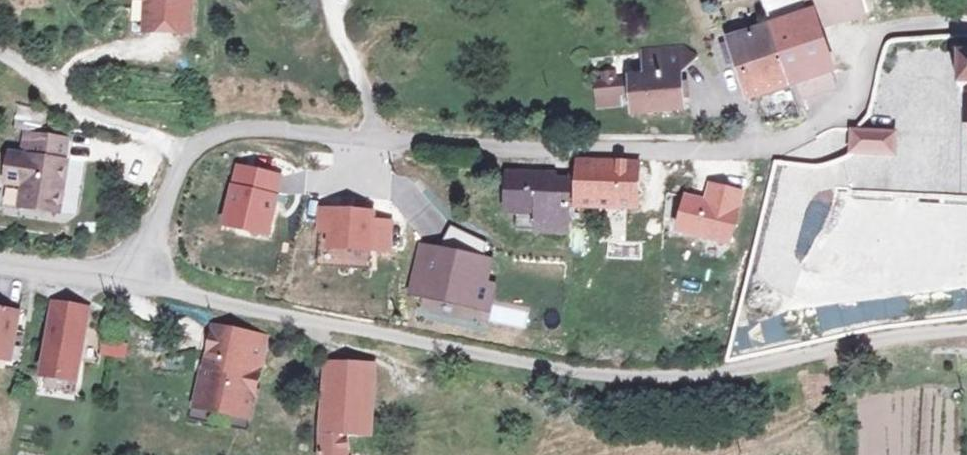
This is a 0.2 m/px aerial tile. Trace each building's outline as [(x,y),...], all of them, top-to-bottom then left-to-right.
[(203,0),(135,0),(134,11),(148,11),(146,47),(201,50),(203,0)] [(863,0),(808,0),(810,8),(724,38),(744,98),(756,94),(792,82),(795,93),(810,87),(805,76),(826,70),(832,68),(819,31),(868,14),(863,0)] [(955,45),(936,47),(938,67),(957,66),(955,45)] [(697,122),(689,49),(640,54),(644,88),(635,89),(639,128),(697,122)] [(805,76),(810,87),(829,80),(826,70),(805,76)] [(795,93),(792,82),(756,94),(766,124),(802,114),(795,93)] [(619,91),(590,94),(594,118),(622,114),(619,91)] [(897,131),(852,129),(851,139),(851,150),(896,152),(896,142),(897,131)] [(78,140),(21,132),(18,153),(3,151),(0,170),(0,195),(31,200),(29,212),(66,218),(78,140)] [(643,215),(645,167),(579,164),(578,184),(516,181),(514,222),(513,242),(574,245),(576,212),(643,215)] [(281,174),(236,165),(223,222),(268,231),(281,174)] [(743,189),(710,181),(706,199),(685,194),(677,228),(731,241),(743,189)] [(920,202),(920,207),(895,206),(895,219),(904,219),(902,263),(913,263),(914,223),(916,223),(916,243),(938,244),(937,253),(966,254),(966,204),(920,202)] [(374,209),(319,207),(318,231),(329,231),(328,245),(390,247),(392,220),(374,219),(374,209)] [(441,248),(418,243),(407,293),(492,310),(497,283),(486,280),(491,258),(480,256),(483,241),(452,226),(441,248)] [(53,304),(50,325),(83,330),(87,309),(53,304)] [(32,317),(0,312),(0,376),(22,379),(32,317)] [(83,330),(50,325),(43,373),(76,378),(83,330)] [(272,338),(214,328),(198,421),(256,431),(272,338)] [(387,372),(328,367),(322,454),(359,454),(359,445),(382,447),(387,372)]
